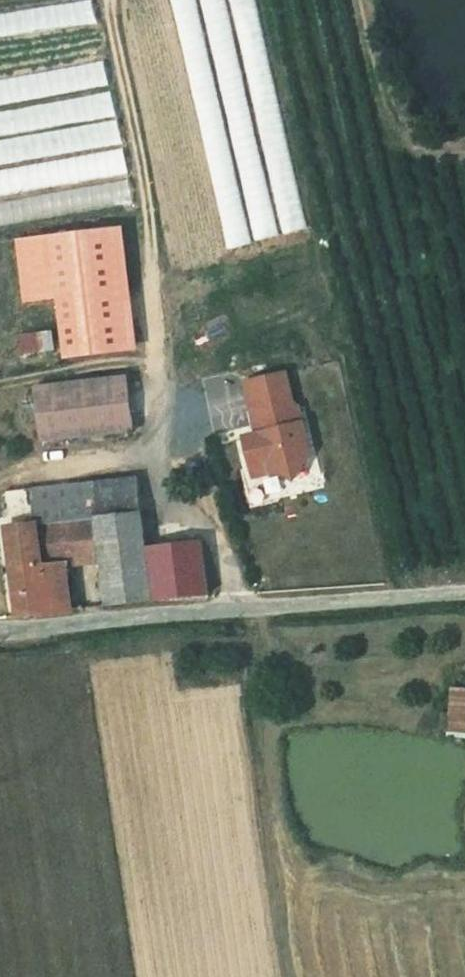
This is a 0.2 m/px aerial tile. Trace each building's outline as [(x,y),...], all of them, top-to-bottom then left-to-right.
[(0,12),(0,38),(100,23),(97,0),(81,0),(0,12)] [(225,246),(305,231),(260,0),(177,0),(225,246)] [(134,204),(111,61),(0,79),(0,226),(134,204)] [(25,300),(55,296),(63,358),(133,350),(118,228),(18,241),(25,300)] [(21,331),(22,350),(57,349),(57,330),(21,331)] [(281,470),(303,464),(310,452),(299,407),(294,408),(286,373),(246,383),(256,425),(259,424),(261,433),(246,437),(253,467),(269,463),(281,470)] [(127,379),(39,390),(46,443),(133,431),(127,379)] [(269,463),(253,467),(255,477),(281,470),(269,463)] [(303,464),(281,470),(295,478),(303,464)] [(153,603),(146,549),(143,521),(138,481),(93,486),(97,521),(102,564),(108,608),(153,603)] [(93,486),(1,499),(12,576),(67,569),(102,564),(97,521),(93,486)] [(146,549),(153,603),(208,596),(201,542),(146,549)] [(12,576),(17,620),(73,612),(67,569),(12,576)] [(449,688),(446,731),(464,732),(464,689),(449,688)]
